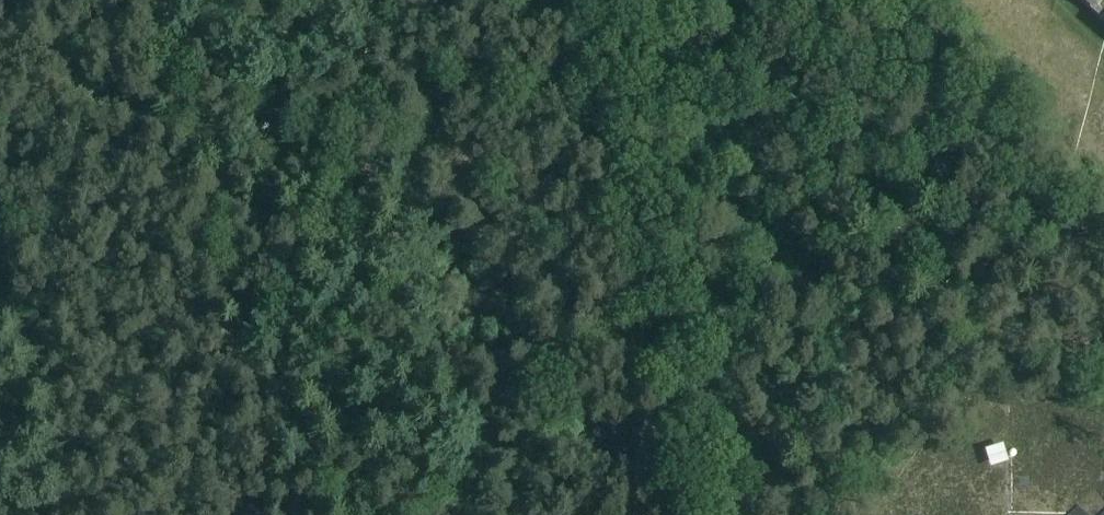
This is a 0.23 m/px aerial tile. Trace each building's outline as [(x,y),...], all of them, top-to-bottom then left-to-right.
[(1103,21),(1103,0),(1080,0),(1103,21)]
